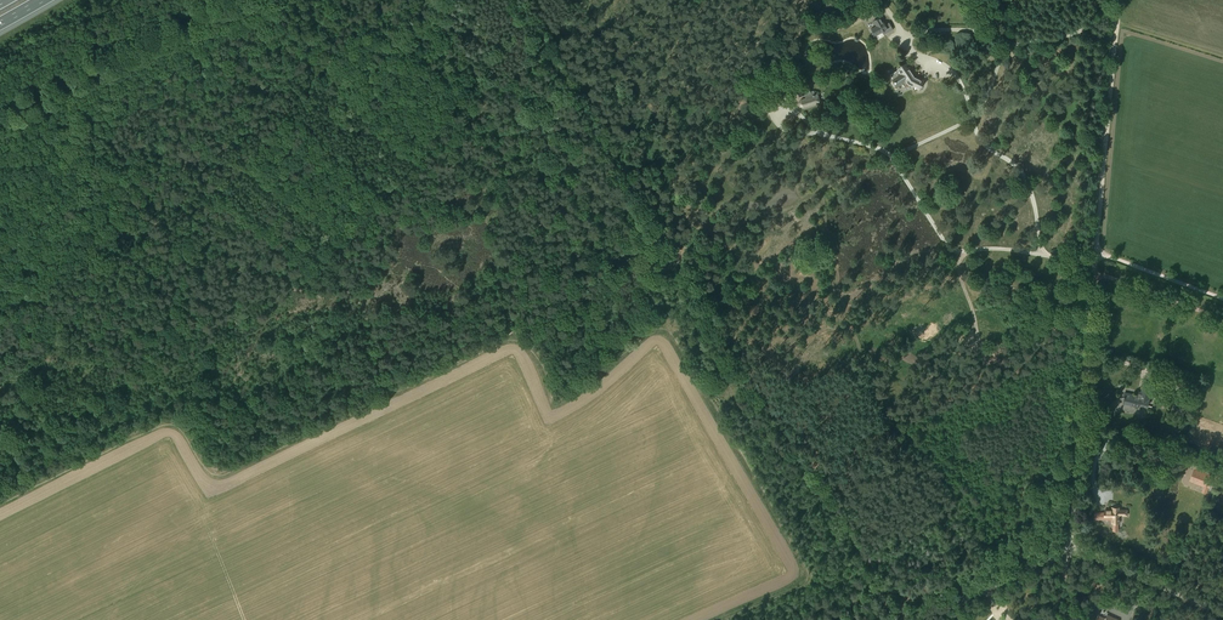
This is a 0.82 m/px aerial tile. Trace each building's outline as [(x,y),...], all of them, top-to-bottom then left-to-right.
[(877,25),(871,28),(875,35),(877,34),(878,35),(884,32),(884,33),(893,29),(890,22),(886,24),(882,16),(875,20),(877,25)] [(895,71),(890,74),(898,86),(901,84),(902,86),(906,84),(907,86),(912,83),(911,80),(916,77),(910,67),(904,70),(902,68),(895,72),(895,71)] [(823,92),(811,97),(814,105),(827,101),(823,92)] [(1125,392),(1124,396),(1125,397),(1124,403),(1139,406),(1139,403),(1148,405),(1150,394),(1157,396),(1159,390),(1151,389),(1152,387),(1142,385),(1140,395),(1125,392)] [(1174,400),(1172,410),(1185,413),(1187,403),(1174,400)] [(1209,487),(1212,478),(1209,476),(1210,474),(1194,468),(1190,479),(1197,482),(1198,480),(1206,483),(1205,485),(1209,487)] [(1095,512),(1095,519),(1112,519),(1112,523),(1113,523),(1113,528),(1118,528),(1118,523),(1119,523),(1119,515),(1124,515),(1124,510),(1119,510),(1119,507),(1118,507),(1118,506),(1114,506),(1114,507),(1112,507),(1112,510),(1110,510),(1110,511),(1104,511),(1104,512),(1095,512)]
